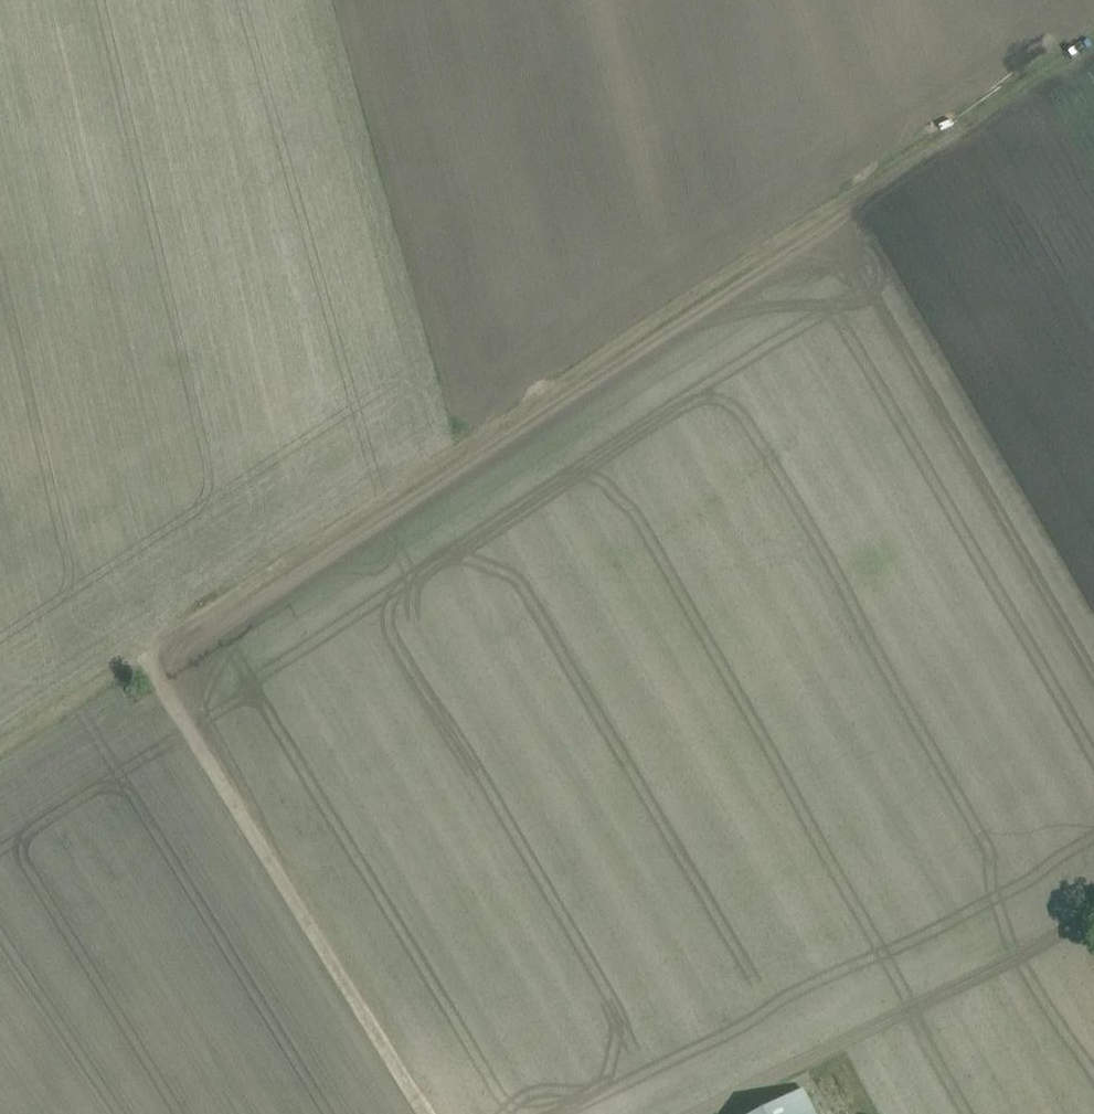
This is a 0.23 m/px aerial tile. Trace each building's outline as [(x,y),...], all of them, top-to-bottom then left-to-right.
[(754,1113),(817,1113),(804,1088),(754,1113)]
